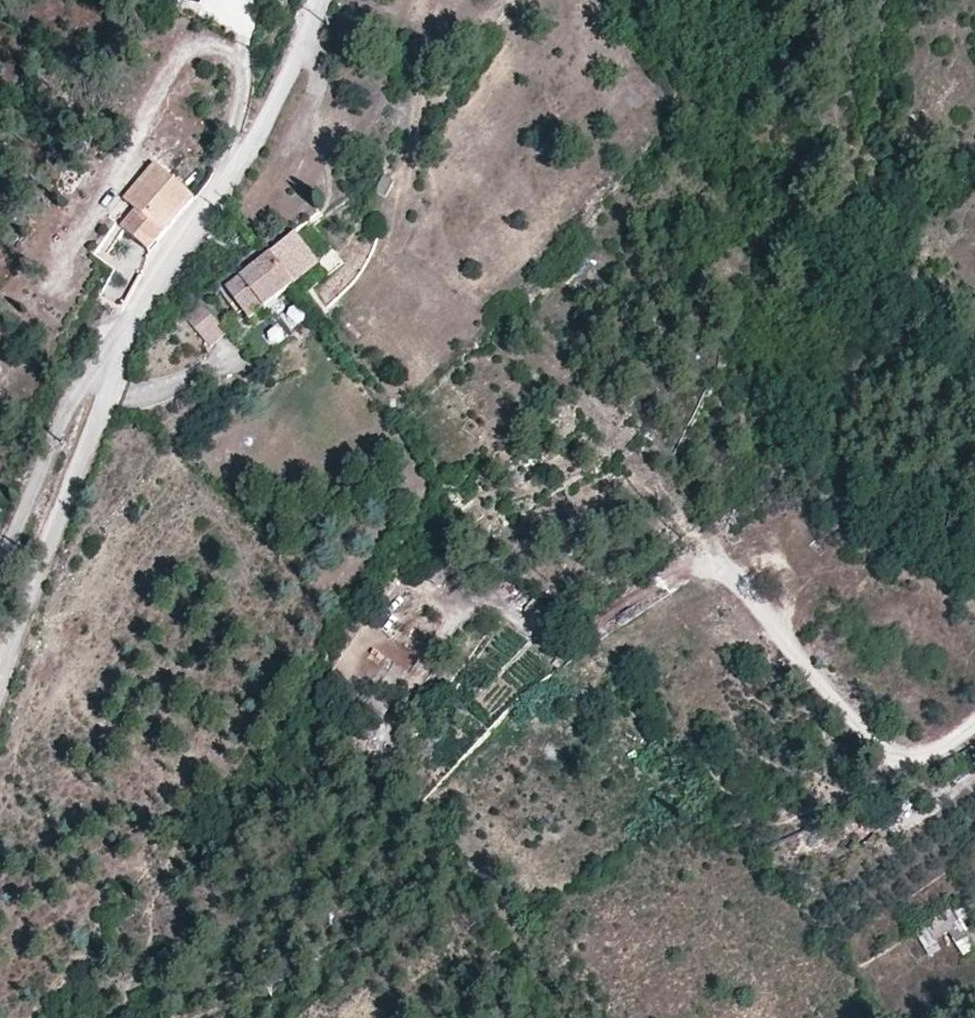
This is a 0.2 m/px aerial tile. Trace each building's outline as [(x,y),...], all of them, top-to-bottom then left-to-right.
[(191,194),(153,162),(123,199),(134,208),(120,225),(147,248),(191,194)] [(288,238),(263,257),(288,290),(313,271),(288,238)] [(288,290),(263,257),(221,291),(245,327),(288,290)] [(195,307),(179,322),(204,351),(221,336),(195,307)] [(222,381),(244,369),(232,346),(209,358),(222,381)] [(957,961),(974,951),(974,949),(954,910),(935,919),(957,961)] [(929,928),(915,935),(927,958),(941,951),(929,928)]
